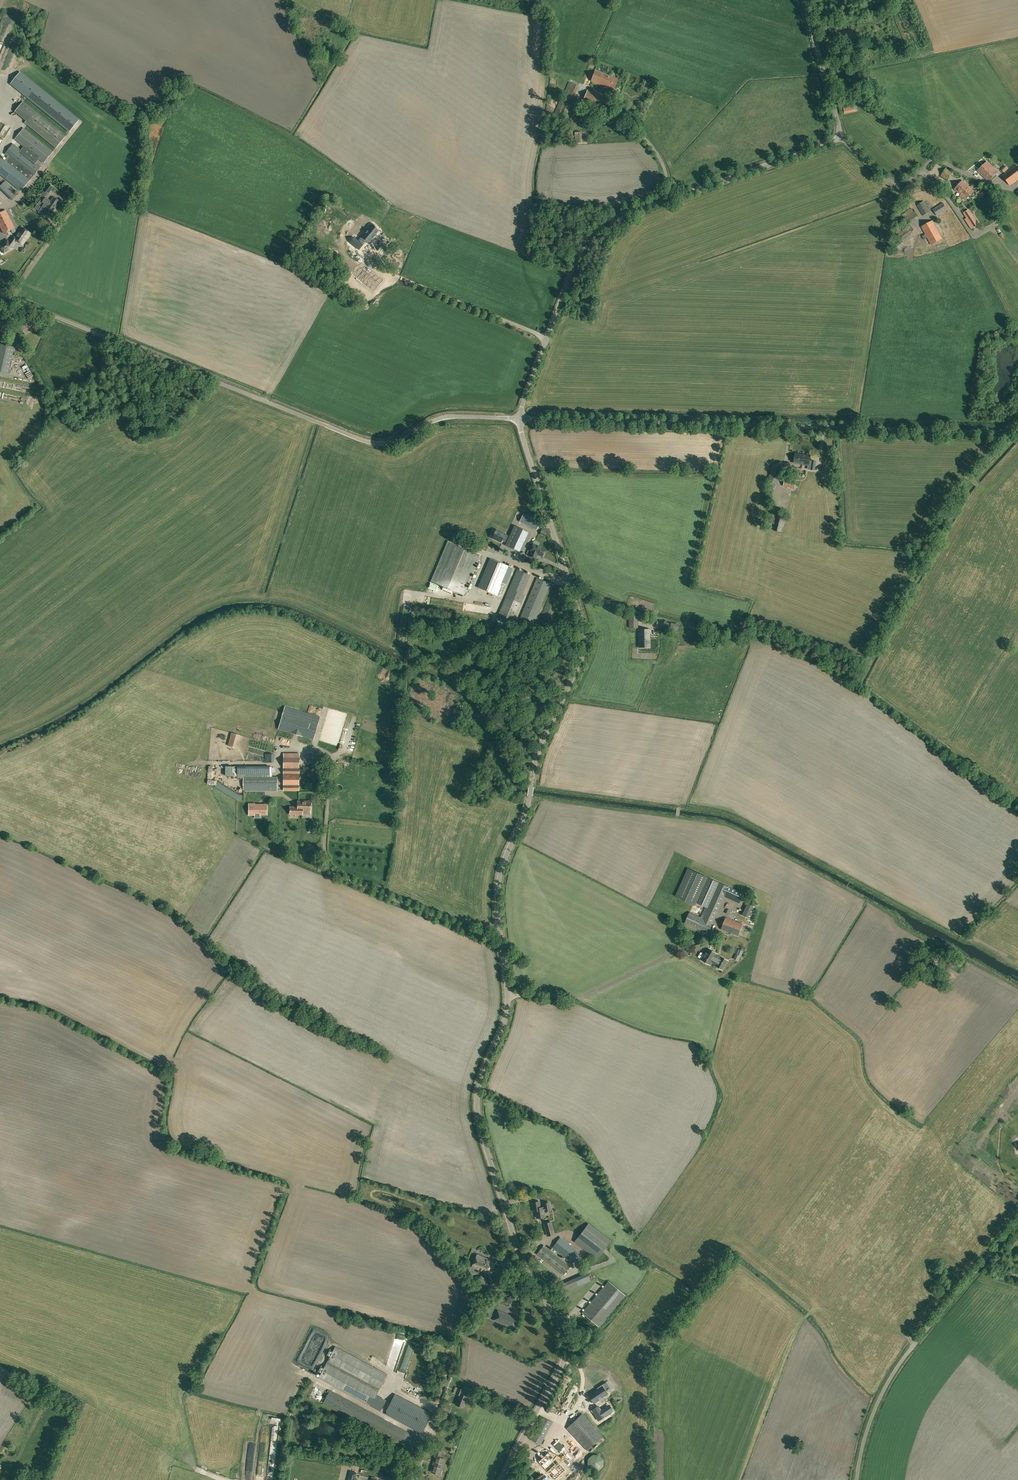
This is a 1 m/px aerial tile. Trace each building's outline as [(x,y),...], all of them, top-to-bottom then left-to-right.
[(595,70),(591,81),(600,85),(607,87),(613,90),(618,80),(611,77),(605,74),(595,70)] [(11,84),(18,90),(69,132),(79,120),(24,75),(20,72),(11,84)] [(569,82),(563,96),(565,97),(565,99),(572,102),(574,96),(568,94),(571,86),(575,88),(577,85),(569,82)] [(587,90),(583,100),(599,107),(604,96),(587,90)] [(560,101),(554,115),(565,119),(570,106),(570,105),(560,101)] [(855,112),(854,105),(843,108),(844,114),(855,112)] [(66,136),(35,111),(25,123),(56,148),(66,136)] [(53,152),(24,128),(15,139),(44,163),(53,152)] [(29,180),(32,176),(33,177),(41,166),(13,143),(5,154),(8,157),(5,160),(1,157),(0,158),(0,174),(2,176),(5,178),(21,191),(30,180),(29,180)] [(988,182),(997,172),(987,161),(977,171),(988,182)] [(1017,179),(1017,167),(1016,165),(1002,175),(1010,186),(1017,179)] [(952,172),(946,168),(941,175),(948,180),(952,172)] [(0,186),(0,187),(13,199),(19,193),(6,181),(0,186)] [(973,191),(963,181),(954,189),(965,200),(973,191)] [(53,187),(49,184),(44,191),(48,193),(53,187)] [(53,212),(60,202),(54,197),(51,201),(45,197),(42,202),(48,206),(46,207),(53,212)] [(929,211),(923,201),(917,205),(923,215),(929,211)] [(937,216),(947,209),(943,203),(933,209),(937,216)] [(906,219),(909,225),(919,218),(914,210),(913,211),(912,208),(899,217),(903,222),(906,219)] [(15,228),(6,210),(0,213),(0,227),(3,233),(15,228)] [(976,224),(967,210),(963,213),(972,227),(976,224)] [(407,214),(400,221),(405,227),(413,219),(407,214)] [(932,220),(921,226),(925,234),(922,236),(924,239),(927,237),(931,245),(942,239),(932,220)] [(354,238),(350,242),(359,249),(363,245),(362,245),(366,240),(369,242),(373,238),(375,235),(378,231),(372,225),(358,241),(354,238)] [(379,245),(385,250),(396,236),(401,230),(394,225),(379,245)] [(18,239),(16,241),(22,244),(25,239),(26,239),(31,233),(22,227),(15,237),(18,239)] [(15,237),(14,236),(9,243),(7,240),(0,244),(0,247),(4,253),(13,248),(12,247),(16,241),(18,239),(15,237)] [(378,254),(383,258),(387,254),(382,249),(378,254)] [(383,280),(365,265),(356,276),(374,291),(383,280)] [(334,311),(352,322),(356,315),(338,304),(334,311)] [(36,328),(32,319),(20,326),(26,335),(36,328)] [(3,338),(4,333),(5,333),(6,327),(7,327),(8,322),(3,321),(3,322),(0,322),(0,337),(3,338)] [(0,344),(0,373),(8,374),(14,347),(0,344)] [(802,464),(803,454),(795,453),(794,463),(802,464)] [(803,454),(802,464),(808,465),(808,469),(814,470),(815,462),(812,461),(812,462),(809,461),(810,455),(803,454)] [(768,482),(769,482),(767,486),(774,488),(775,484),(776,484),(781,465),(773,463),(768,482)] [(795,489),(797,481),(785,478),(783,486),(795,489)] [(537,530),(541,522),(523,514),(519,522),(537,530)] [(782,533),(786,517),(779,515),(774,530),(782,533)] [(496,530),(492,538),(501,542),(502,540),(507,542),(505,545),(505,546),(522,553),(531,533),(515,526),(510,536),(505,534),(505,533),(496,530)] [(481,555),(448,541),(431,582),(444,587),(442,590),(445,591),(446,589),(464,596),(481,555)] [(542,556),(545,549),(533,544),(530,551),(531,551),(529,556),(536,559),(538,554),(542,556)] [(510,567),(490,559),(478,588),(498,596),(510,567)] [(521,603),(519,603),(530,576),(517,570),(497,618),(512,625),(521,603)] [(518,622),(532,628),(534,621),(550,584),(537,578),(518,622)] [(629,616),(629,628),(638,628),(638,616),(629,616)] [(681,626),(678,626),(678,624),(671,623),(663,621),(663,622),(657,621),(657,626),(662,627),(670,628),(670,629),(677,631),(680,631),(681,626)] [(650,647),(650,629),(638,629),(639,647),(639,648),(650,647)] [(500,657),(501,656),(504,644),(497,643),(494,655),(500,657)] [(285,707),(279,729),(313,739),(320,717),(285,707)] [(235,749),(238,735),(232,734),(228,747),(235,749)] [(271,745),(272,739),(260,736),(259,743),(271,745)] [(274,754),(264,754),(264,762),(274,762),(274,754)] [(283,791),(291,791),(299,791),(299,786),(299,774),(299,768),(300,756),(283,756),(283,768),(283,774),(283,791)] [(268,776),(268,765),(236,765),(236,778),(242,778),(242,791),(259,791),(259,794),(276,794),(276,776),(268,776)] [(299,801),(299,807),(290,807),(290,814),(302,814),(302,810),(311,810),(311,801),(299,801)] [(260,813),(260,814),(266,814),(266,809),(267,809),(267,804),(260,805),(254,805),(254,804),(249,804),(249,815),(254,815),(254,813),(259,813),(260,813)] [(685,923),(690,925),(709,933),(725,897),(739,903),(744,894),(730,887),(707,877),(688,868),(675,896),(695,905),(697,903),(705,907),(701,917),(694,914),(690,912),(685,923)] [(860,901),(854,904),(857,909),(863,907),(860,901)] [(758,906),(749,902),(743,915),(752,919),(758,906)] [(738,936),(743,924),(726,918),(722,929),(738,936)] [(717,954),(708,948),(702,959),(711,965),(712,962),(717,965),(716,966),(723,970),(728,961),(722,957),(721,957),(717,955),(717,954)] [(536,1211),(537,1218),(544,1217),(543,1210),(545,1210),(545,1211),(550,1210),(549,1202),(544,1203),(545,1207),(543,1208),(543,1207),(540,1207),(539,1201),(532,1202),(534,1211),(536,1211)] [(554,1234),(551,1222),(544,1224),(547,1236),(554,1234)] [(610,1241),(588,1224),(575,1241),(597,1259),(610,1241)] [(579,1252),(560,1237),(553,1247),(572,1262),(579,1252)] [(570,1266),(544,1245),(537,1254),(564,1274),(570,1266)] [(513,1259),(508,1256),(510,1253),(506,1252),(500,1264),(509,1268),(513,1259)] [(491,1274),(495,1263),(490,1261),(490,1260),(477,1255),(472,1266),(485,1272),(486,1272),(491,1274)] [(481,1277),(475,1282),(485,1293),(491,1287),(481,1277)] [(569,1291),(580,1287),(578,1281),(567,1285),(569,1291)] [(599,1327),(625,1296),(608,1281),(582,1312),(582,1313),(599,1327)] [(518,1319),(498,1311),(494,1320),(514,1328),(518,1319)] [(386,1374),(336,1347),(319,1377),(370,1405),(386,1374)] [(590,1393),(592,1403),(601,1400),(600,1395),(598,1396),(597,1391),(598,1391),(596,1386),(593,1387),(593,1385),(586,1386),(588,1393),(590,1393)] [(453,1393),(456,1394),(459,1395),(456,1405),(463,1407),(467,1396),(461,1394),(463,1390),(456,1387),(453,1393)] [(418,1438),(329,1390),(322,1403),(411,1451),(418,1438)] [(421,1433),(431,1414),(396,1395),(386,1414),(421,1433)] [(600,1403),(601,1409),(596,1411),(598,1418),(610,1415),(607,1402),(600,1403)] [(451,1407),(444,1404),(441,1410),(449,1413),(451,1407)] [(587,1450),(602,1436),(582,1413),(566,1428),(587,1450)] [(560,1442),(557,1446),(565,1453),(566,1452),(568,1454),(566,1456),(569,1459),(577,1451),(569,1443),(565,1447),(560,1442)] [(440,1474),(444,1459),(441,1458),(442,1451),(436,1449),(434,1456),(435,1456),(431,1472),(440,1474)] [(565,1470),(548,1452),(538,1462),(547,1472),(543,1476),(541,1474),(534,1479),(546,1479),(551,1475),(554,1479),(565,1470)] [(270,1457),(271,1466),(280,1465),(278,1456),(270,1457)]
